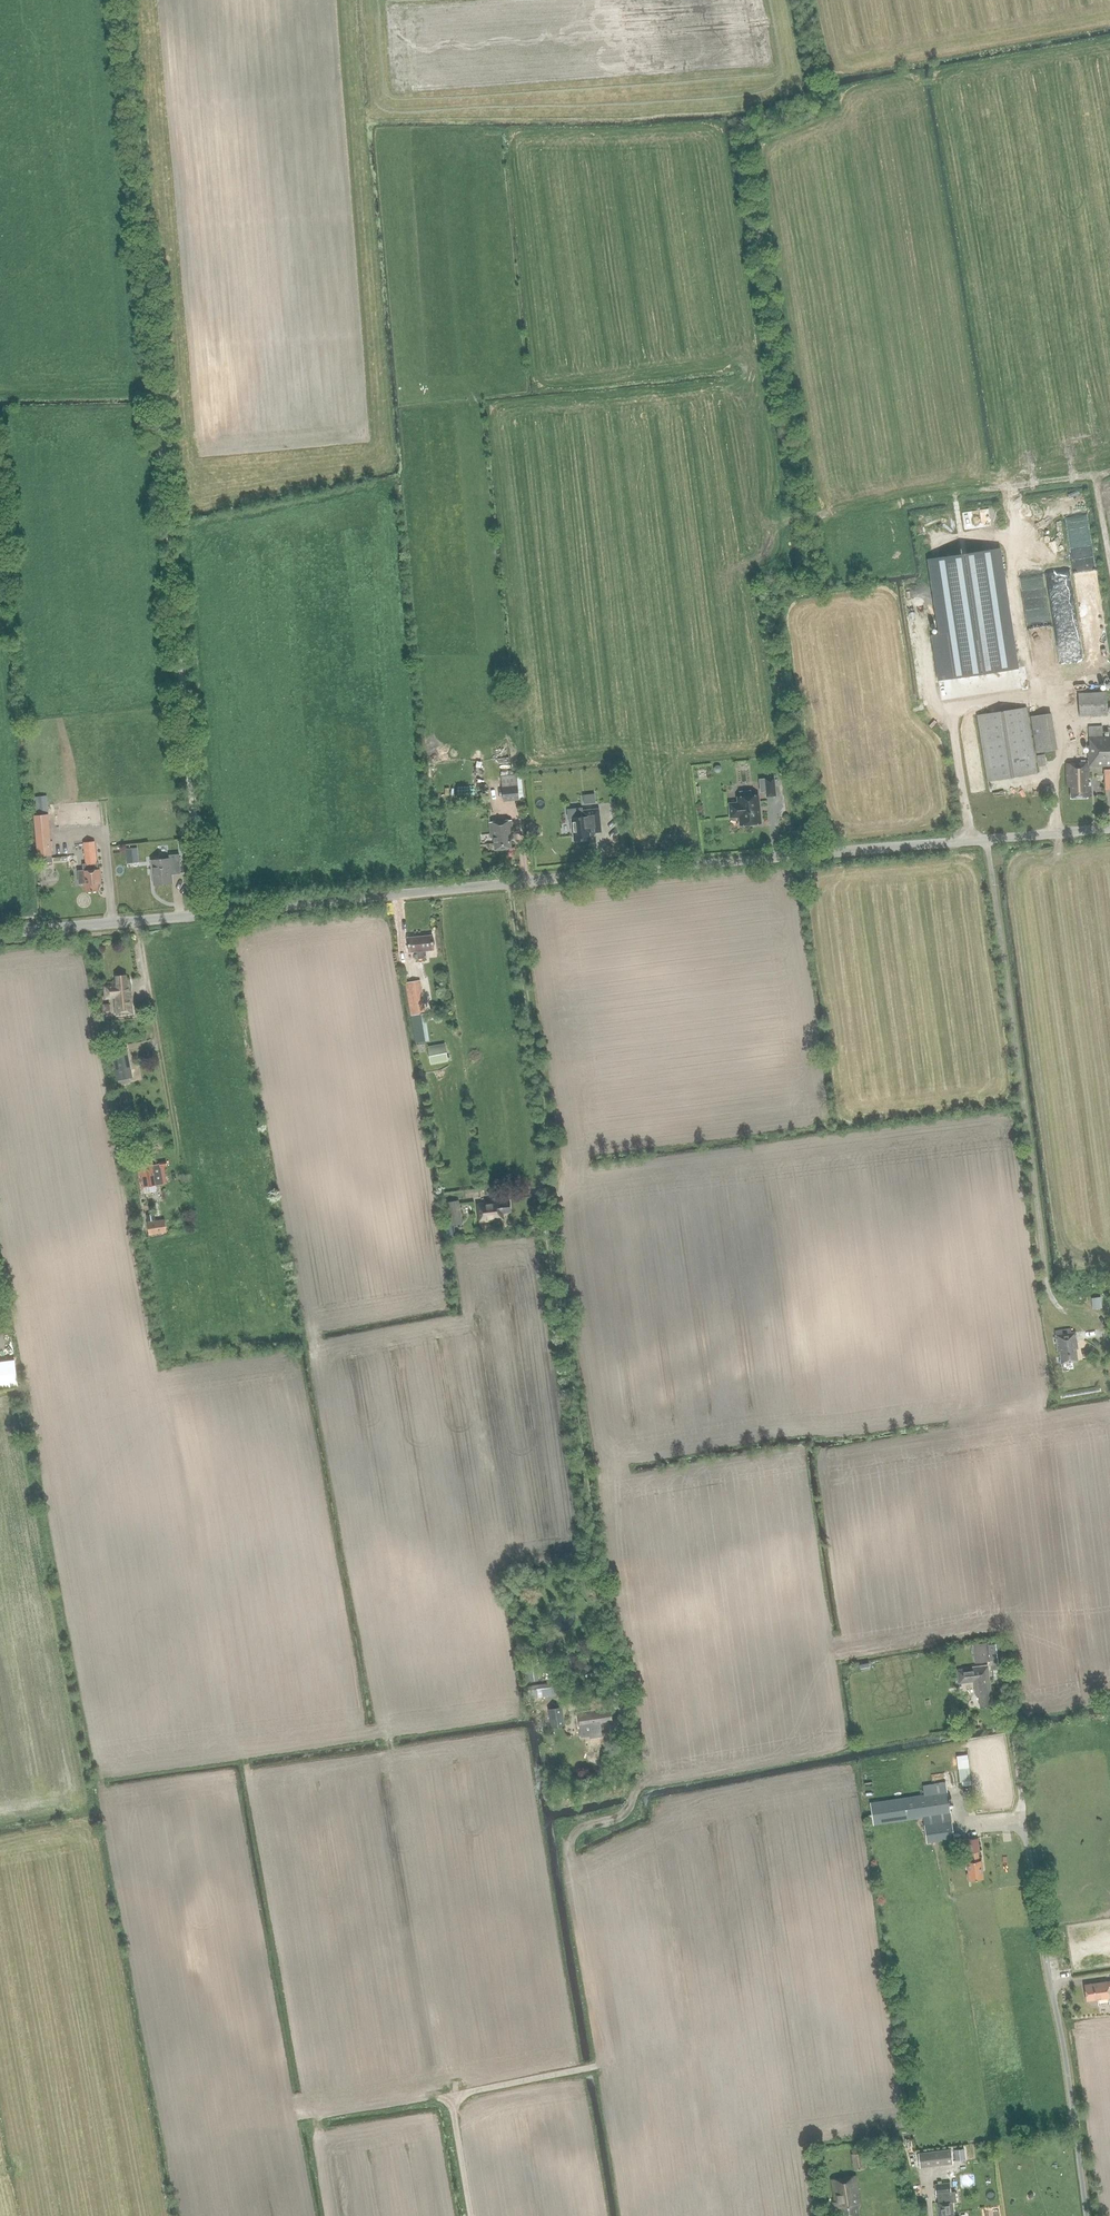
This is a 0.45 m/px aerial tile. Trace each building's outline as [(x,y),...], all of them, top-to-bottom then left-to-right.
[(929,559),(941,634),(932,635),(939,680),(1016,668),(998,549),(929,559)] [(1097,678),(1099,692),(1109,690),(1109,676),(1097,678)] [(1106,715),(1105,693),(1077,694),(1078,716),(1106,715)] [(1037,773),(1027,707),(977,714),(987,780),(1037,773)] [(1057,748),(1051,712),(1031,715),(1037,752),(1057,748)] [(1071,799),(1090,798),(1090,786),(1089,786),(1088,779),(1090,779),(1090,767),(1109,766),(1109,737),(1102,737),(1102,726),(1088,726),(1088,737),(1089,737),(1089,738),(1089,746),(1088,746),(1089,761),(1087,761),(1084,763),(1066,763),(1067,787),(1070,787),(1071,799)] [(1046,765),(1044,754),(1037,755),(1039,766),(1046,765)] [(519,800),(517,775),(500,776),(503,801),(519,800)] [(776,796),(774,778),(765,779),(767,797),(776,796)] [(985,799),(999,798),(998,789),(984,789),(985,799)] [(758,795),(751,796),(750,790),(739,791),(740,797),(738,797),(738,803),(729,804),(731,817),(740,816),(740,825),(760,823),(758,795)] [(583,804),(595,802),(594,793),(581,794),(583,804)] [(35,813),(50,812),(50,795),(34,795),(35,813)] [(583,816),(571,818),(572,828),(573,827),(575,840),(591,838),(590,827),(602,826),(600,808),(582,810),(583,816)] [(52,854),(48,814),(35,815),(38,856),(52,854)] [(489,822),(491,837),(493,837),(494,850),(512,848),(511,835),(513,835),(511,820),(489,822)] [(100,869),(99,862),(98,862),(96,841),(86,842),(88,863),(84,863),(85,870),(80,871),(81,882),(85,882),(85,887),(88,886),(89,891),(98,890),(97,881),(101,880),(100,869)] [(139,862),(138,847),(125,848),(126,863),(139,862)] [(172,874),(181,873),(179,854),(168,855),(168,859),(171,859),(172,874)] [(172,874),(171,859),(152,861),(154,885),(173,883),(172,874)] [(408,938),(409,952),(417,952),(418,959),(427,958),(426,951),(434,950),(432,935),(408,938)] [(131,1007),(129,978),(126,979),(125,974),(115,975),(116,984),(103,985),(104,997),(114,996),(115,1009),(117,1008),(118,1012),(120,1014),(127,1013),(129,1011),(129,1008),(131,1007)] [(419,980),(405,982),(410,1016),(424,1013),(419,980)] [(430,1063),(448,1060),(445,1043),(427,1046),(430,1063)] [(113,1049),(120,1079),(134,1077),(128,1045),(113,1049)] [(126,1124),(128,1137),(141,1135),(139,1122),(126,1124)] [(160,1164),(167,1163),(166,1160),(159,1161),(160,1163),(153,1164),(153,1159),(143,1161),(144,1166),(138,1167),(141,1187),(163,1183),(160,1164)] [(462,1224),(459,1200),(445,1202),(450,1234),(455,1233),(453,1225),(462,1224)] [(502,1212),(510,1211),(509,1201),(501,1202),(501,1201),(477,1204),(479,1221),(503,1218),(502,1212)] [(163,1230),(161,1220),(156,1220),(155,1214),(146,1215),(149,1232),(163,1230)] [(1093,1298),(1094,1309),(1102,1308),(1101,1297),(1093,1298)] [(1061,1363),(1077,1361),(1075,1348),(1077,1348),(1075,1332),(1055,1335),(1057,1351),(1059,1351),(1061,1363)] [(0,1362),(0,1384),(17,1381),(18,1381),(14,1360),(13,1360),(0,1362)] [(1007,1666),(1003,1642),(987,1644),(987,1643),(972,1645),(975,1663),(989,1661),(990,1669),(1007,1666)] [(574,1660),(573,1650),(566,1651),(567,1661),(574,1660)] [(860,1664),(862,1672),(870,1670),(868,1662),(860,1664)] [(978,1696),(980,1708),(989,1707),(989,1704),(991,1704),(986,1665),(971,1667),(971,1669),(956,1671),(958,1684),(973,1682),(975,1696),(978,1696)] [(556,1695),(554,1682),(526,1685),(529,1699),(556,1695)] [(565,1725),(562,1706),(547,1709),(550,1728),(565,1725)] [(600,1721),(612,1719),(611,1712),(607,1712),(607,1709),(599,1710),(598,1709),(577,1712),(579,1727),(601,1724),(600,1721)] [(971,1785),(969,1768),(958,1769),(959,1782),(962,1781),(963,1786),(971,1785)] [(945,1780),(931,1782),(923,1784),(924,1794),(888,1799),(887,1794),(869,1797),(873,1824),(923,1816),(927,1843),(953,1839),(945,1780)] [(969,1881),(984,1879),(981,1860),(979,1860),(978,1851),(979,1850),(978,1838),(965,1839),(967,1852),(969,1852),(970,1861),(966,1862),(968,1873),(966,1874),(967,1878),(968,1878),(969,1881)] [(1086,1985),(1088,2000),(1109,1997),(1109,1989),(1109,1981),(1086,1985)] [(964,2148),(954,2149),(955,2159),(965,2158),(964,2148)] [(919,2152),(920,2166),(953,2162),(952,2149),(919,2152)] [(854,2170),(865,2168),(863,2151),(852,2153),(854,2170)] [(859,2202),(855,2174),(832,2178),(835,2200),(833,2200),(834,2206),(838,2205),(839,2215),(856,2215),(858,2215),(857,2203),(859,2202)] [(950,2182),(941,2183),(940,2181),(937,2181),(938,2183),(935,2184),(936,2193),(937,2193),(938,2202),(937,2202),(938,2215),(951,2215),(950,2211),(953,2211),(952,2202),(957,2201),(955,2191),(951,2191),(950,2182)]
